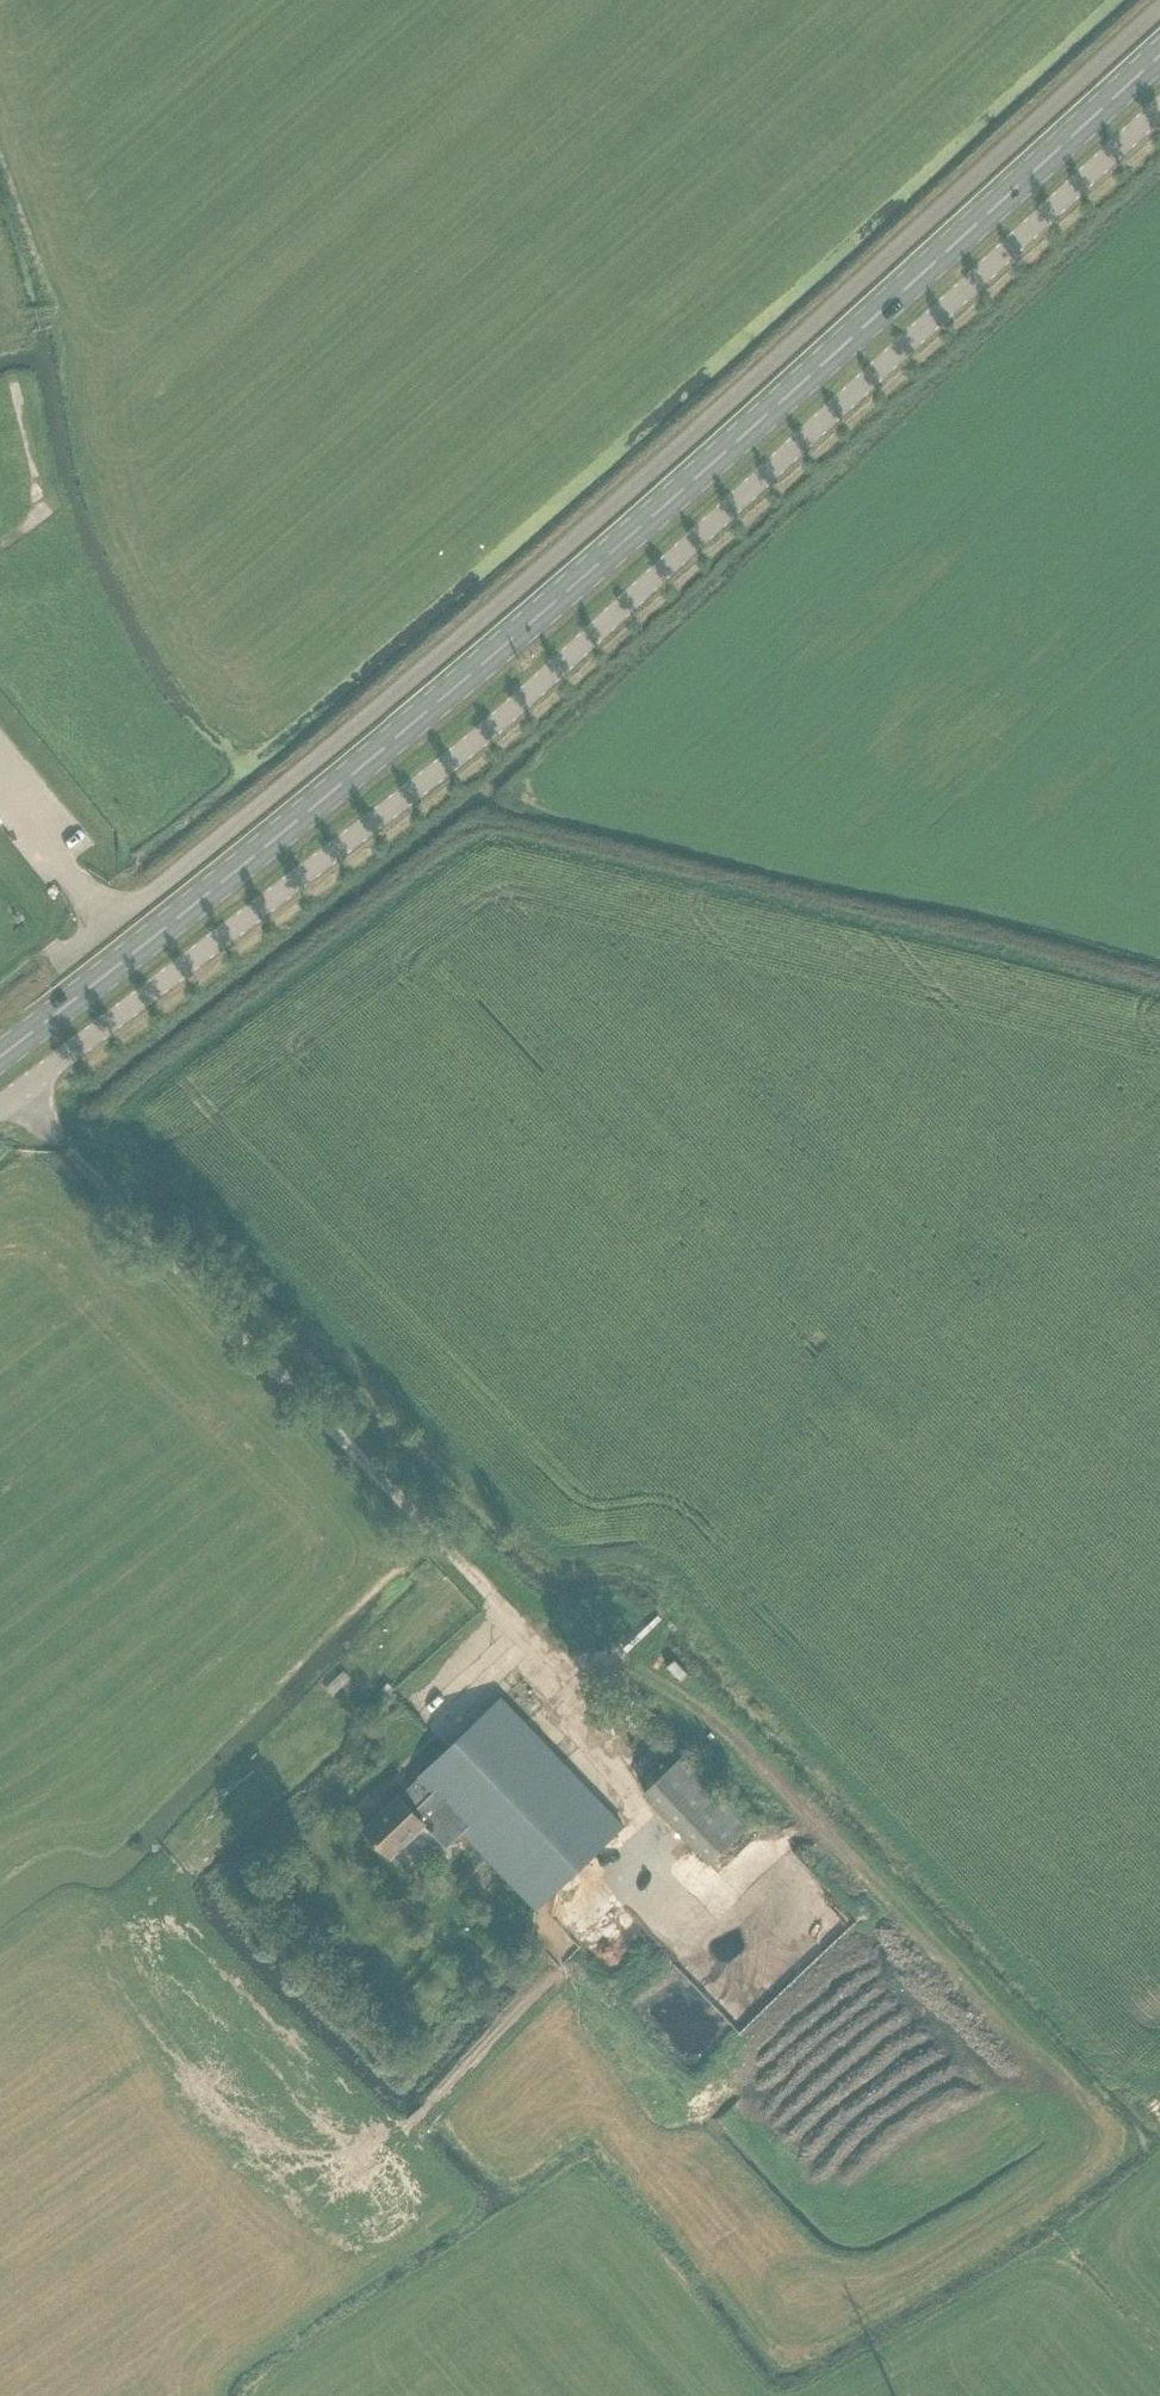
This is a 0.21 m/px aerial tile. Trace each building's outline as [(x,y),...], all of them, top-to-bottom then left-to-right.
[(462,1831),(536,1909),(623,1826),(501,1699),(415,1782),(400,1797),(399,1796),(365,1829),(391,1857),(426,1825),(446,1846),(462,1831)] [(709,1862),(751,1822),(686,1753),(644,1793),(709,1862)]
